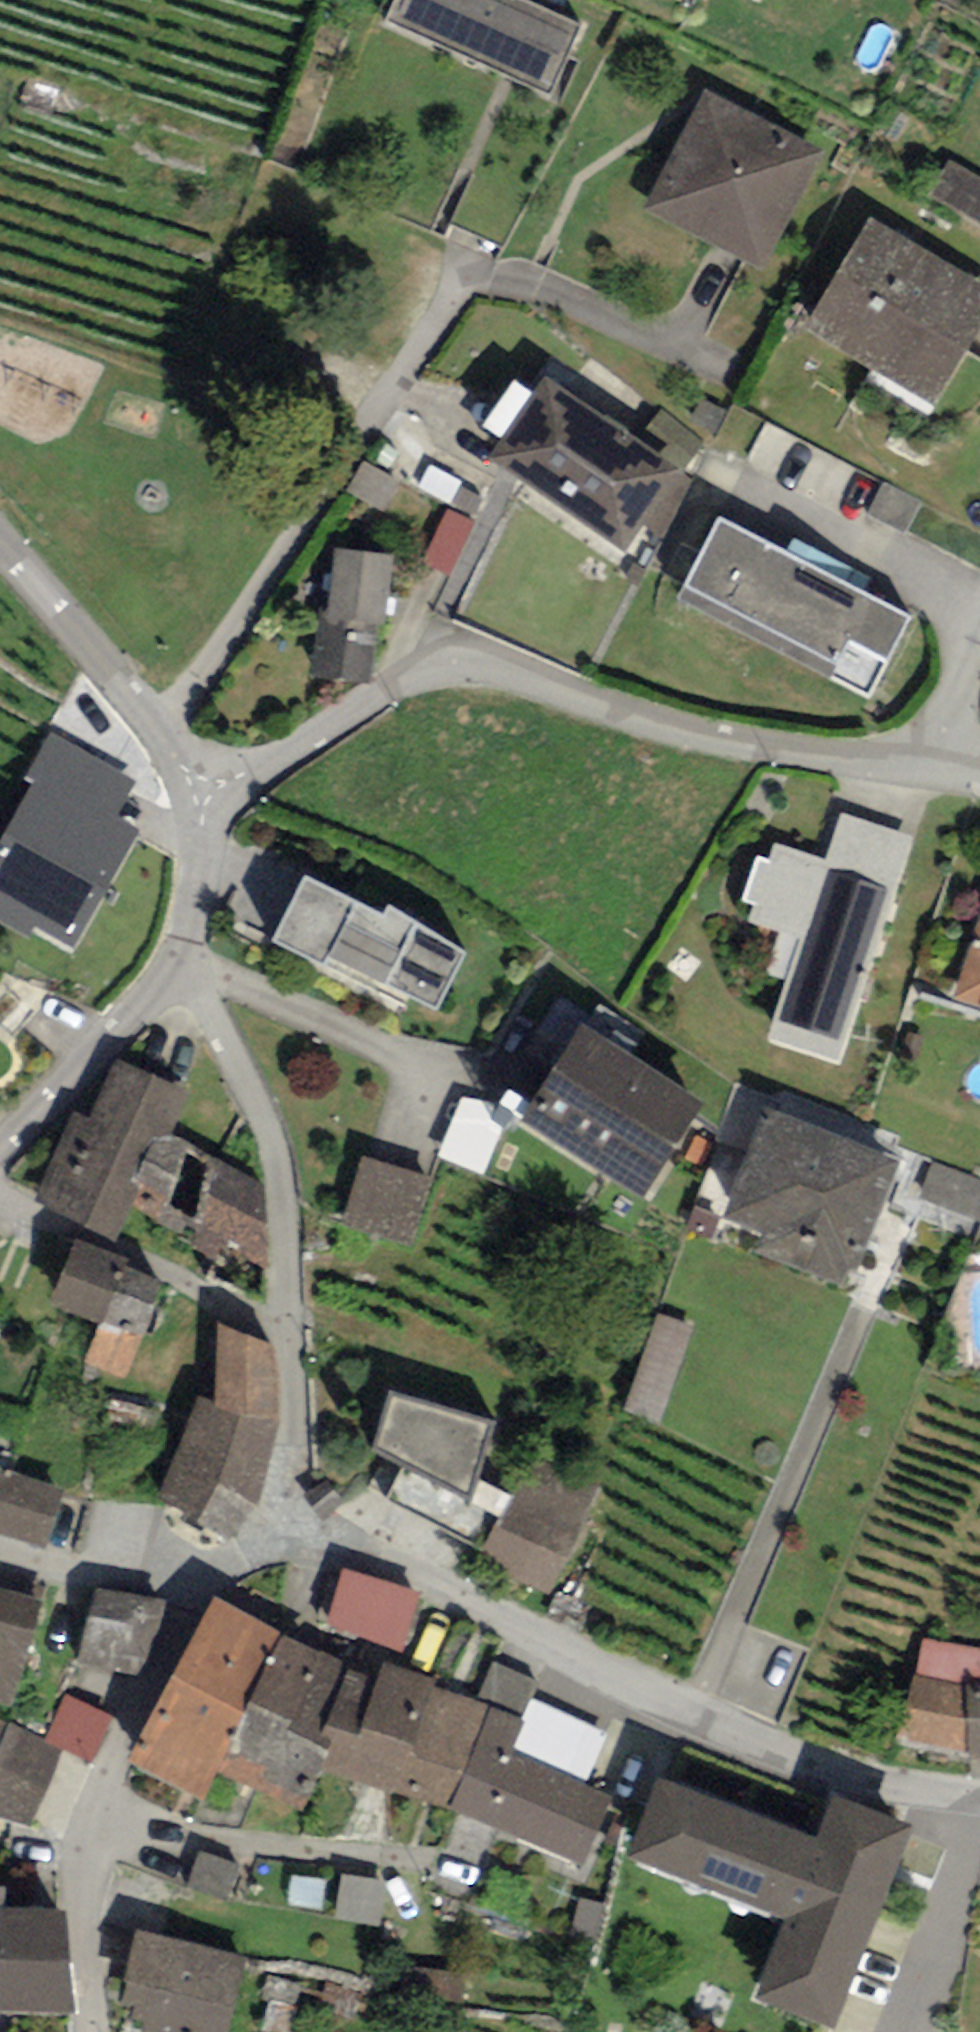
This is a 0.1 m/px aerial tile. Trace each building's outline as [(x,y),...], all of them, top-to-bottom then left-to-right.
[(524,0),(392,0),(383,21),(548,96),(580,25),(524,0)] [(826,149),(706,87),(644,208),(764,270),(826,149)] [(947,160),(928,192),(979,223),(979,180),(947,160)] [(871,219),(804,326),(931,404),(979,325),(979,287),(871,219)] [(633,440),(543,376),(531,394),(501,437),(486,460),(625,553),(645,524),(680,474),(633,440)] [(501,437),(531,394),(513,381),(483,425),(501,437)] [(661,408),(633,440),(680,474),(704,443),(661,408)] [(400,484),(363,461),(345,489),(382,513),(400,484)] [(462,482),(430,464),(418,486),(473,516),(482,500),(460,487),(462,482)] [(693,487),(680,474),(645,524),(661,539),(693,487)] [(921,503),(884,482),(866,514),(903,535),(921,503)] [(475,523),(448,510),(421,563),(449,577),(475,523)] [(786,553),(719,520),(678,599),(868,698),(910,619),(861,595),(786,553)] [(794,538),(786,553),(861,595),(870,580),(794,538)] [(393,556),(334,549),(326,613),(319,612),(311,677),(372,684),(379,624),(385,625),(393,556)] [(48,732),(22,777),(34,784),(0,841),(0,925),(27,941),(34,928),(71,950),(139,833),(114,819),(135,783),(48,732)] [(915,837),(841,813),(825,861),(775,845),(769,862),(757,858),(743,901),(755,905),(750,921),(781,932),(767,972),(788,979),(768,1039),(839,1063),(915,837)] [(383,916),(305,877),(273,940),(325,966),(330,958),(437,1006),(464,952),(388,906),(383,916)] [(954,998),(979,1006),(979,917),(954,998)] [(703,1108),(580,1025),(519,1116),(642,1198),(703,1108)] [(32,1202),(116,1241),(131,1207),(141,1187),(133,1183),(157,1130),(168,1135),(188,1092),(114,1059),(87,1116),(75,1110),(32,1202)] [(901,1161),(766,1108),(724,1214),(763,1230),(755,1250),(851,1288),(901,1161)] [(168,1135),(157,1130),(133,1183),(141,1187),(131,1207),(216,1258),(221,1246),(268,1266),(264,1185),(168,1135)] [(432,1175),(363,1154),(342,1223),(410,1244),(432,1175)] [(930,1164),(918,1198),(979,1221),(979,1182),(930,1164)] [(130,1260),(76,1238),(50,1302),(100,1322),(85,1361),(126,1378),(165,1282),(127,1267),(130,1260)] [(696,1324),(659,1310),(621,1409),(658,1423),(696,1324)] [(275,1347),(219,1324),(215,1402),(198,1395),(158,1494),(186,1510),(180,1517),(229,1544),(243,1525),(259,1505),(268,1467),(278,1423),(281,1383),(275,1347)] [(490,1422),(389,1392),(372,1448),(404,1465),(386,1496),(483,1553),(510,1497),(476,1478),(490,1422)] [(607,1481),(535,1446),(510,1497),(483,1553),(547,1597),(607,1481)] [(43,1548),(63,1488),(0,1467),(0,1535),(43,1548)] [(421,1587),(345,1563),(326,1613),(403,1646),(421,1587)] [(169,1601),(94,1588),(74,1663),(142,1678),(169,1601)] [(0,1589),(0,1703),(12,1706),(40,1600),(0,1589)] [(126,1761),(202,1801),(217,1772),(251,1701),(284,1635),(214,1594),(126,1761)] [(324,1653),(284,1635),(251,1701),(292,1720),(324,1653)] [(922,1638),(897,1739),(970,1750),(970,1758),(979,1757),(979,1647),(922,1638)] [(350,1666),(324,1653),(292,1720),(264,1779),(304,1799),(320,1766),(334,1737),(320,1732),(350,1666)] [(538,1680),(493,1661),(476,1700),(493,1706),(520,1718),(529,1699),(538,1680)] [(435,1680),(383,1662),(376,1680),(350,1666),(320,1732),(334,1737),(320,1766),(393,1792),(408,1754),(433,1686),(435,1680)] [(476,1700),(433,1686),(408,1754),(464,1774),(493,1706),(476,1700)] [(112,1717),(65,1696),(44,1742),(65,1751),(92,1763),(112,1717)] [(607,1733),(529,1699),(520,1718),(526,1720),(514,1750),(586,1781),(607,1733)] [(264,1779),(292,1720),(251,1701),(217,1772),(258,1791),(264,1779)] [(520,1718),(493,1706),(464,1774),(449,1810),(584,1867),(616,1793),(586,1781),(514,1750),(526,1720),(520,1718)] [(8,1723),(0,1719),(0,1743),(8,1723)] [(8,1723),(0,1743),(0,1816),(30,1829),(65,1751),(44,1742),(8,1723)] [(449,1810),(464,1774),(408,1754),(393,1792),(449,1810)] [(787,1918),(755,1998),(834,2030),(913,1825),(833,1794),(820,1834),(659,1775),(632,1855),(787,1918)] [(242,1867),(198,1850),(184,1883),(228,1901),(242,1867)] [(387,1883),(342,1875),(334,1917),(380,1925),(387,1883)] [(608,1905),(578,1898),(568,1940),(598,1947),(608,1905)] [(0,1907),(0,2009),(75,2014),(67,1911),(5,1908),(0,1907)] [(134,1930),(116,2000),(133,2004),(130,2017),(144,2021),(141,2031),(225,2031),(245,1958),(134,1930)] [(465,1974),(408,1968),(404,2002),(462,2008),(465,1974)]
